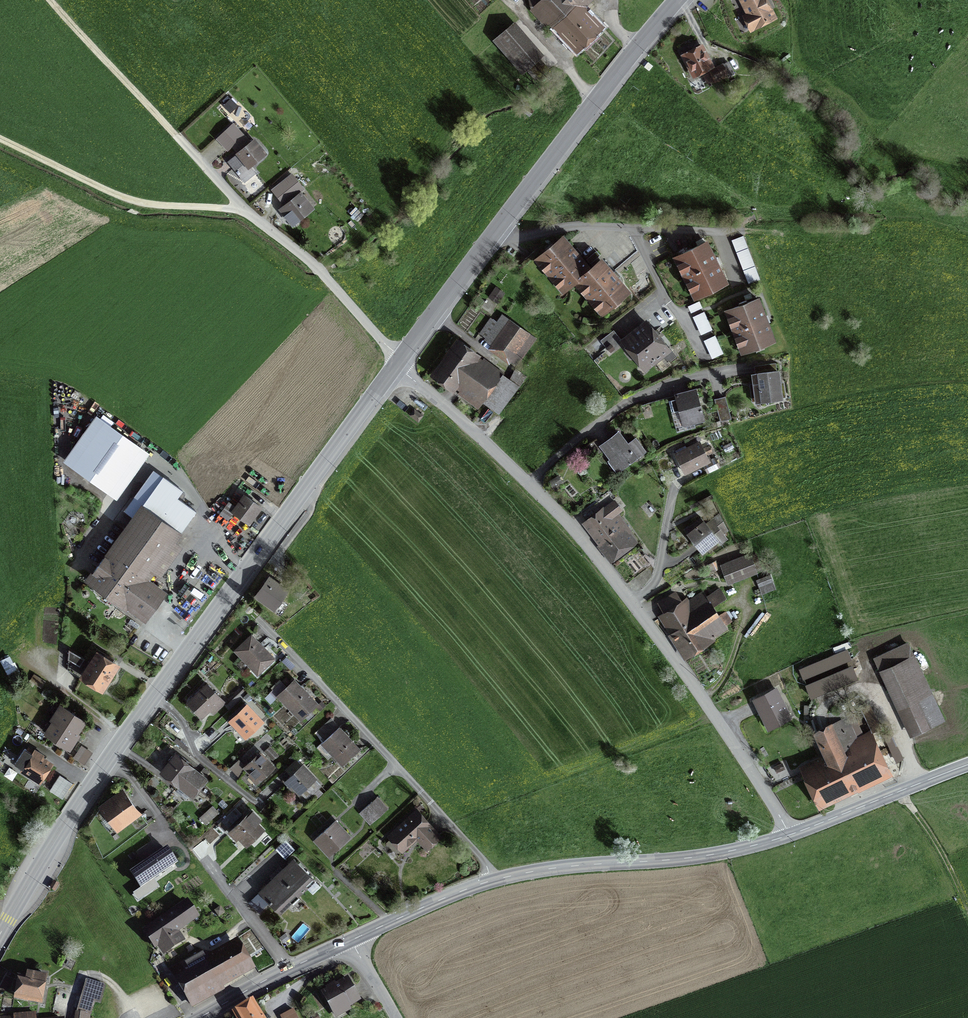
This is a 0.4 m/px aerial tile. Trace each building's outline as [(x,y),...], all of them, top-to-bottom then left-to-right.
[(530,11),(549,31),(556,24),(577,45),(596,27),(578,8),(586,0),(529,0),(530,11)] [(774,18),(765,0),(742,0),(749,14),(745,17),(751,29),(774,18)] [(543,54),(515,22),(495,40),(523,72),(526,69),(536,80),(548,69),(538,58),(543,54)] [(711,67),(702,47),(685,56),(694,75),(711,67)] [(728,62),(711,71),(715,80),(726,75),(727,77),(734,73),(728,62)] [(527,106),(523,111),(529,116),(533,111),(527,106)] [(225,151),(241,137),(230,125),(214,139),(225,151)] [(264,155),(251,141),(225,163),(242,183),(251,176),(246,170),(264,155)] [(286,203),(302,190),(290,176),(274,188),(286,203)] [(311,209),(298,193),(277,210),(290,226),(311,209)] [(571,284),(591,269),(564,236),(532,259),(560,293),(571,284)] [(743,237),(730,242),(749,287),(762,282),(743,237)] [(725,283),(704,240),(671,257),(692,299),(725,283)] [(600,316),(628,291),(602,259),(591,269),(571,284),(600,316)] [(502,294),(493,288),(486,298),(495,304),(502,294)] [(757,298),(722,310),(738,354),(773,341),(757,298)] [(701,304),(687,309),(690,317),(703,312),(701,304)] [(535,340),(506,320),(500,315),(494,323),(489,319),(477,335),(490,344),(486,348),(509,364),(511,360),(518,365),(535,340)] [(706,315),(693,320),(699,338),(713,333),(706,315)] [(669,351),(643,320),(618,340),(643,372),(669,351)] [(540,327),(535,324),(531,332),(535,335),(540,327)] [(478,355),(453,338),(427,376),(451,393),(453,389),(458,393),(456,396),(475,409),(500,372),(481,359),(480,361),(476,358),(478,355)] [(716,338),(704,343),(712,360),(724,355),(716,338)] [(780,399),(776,370),(749,373),(753,402),(780,399)] [(701,423),(693,389),(673,394),(681,427),(701,423)] [(725,399),(715,402),(720,424),(731,421),(725,399)] [(421,416),(412,409),(407,415),(416,422),(421,416)] [(116,501),(149,456),(96,418),(63,464),(116,501)] [(626,444),(616,431),(597,446),(607,460),(604,462),(614,475),(636,458),(626,444)] [(633,438),(626,444),(636,458),(643,452),(633,438)] [(699,448),(696,442),(683,448),(683,447),(671,452),(683,475),(708,464),(701,448),(699,448)] [(555,476),(546,481),(550,488),(556,486),(555,484),(558,482),(555,476)] [(147,491),(138,504),(83,582),(142,624),(163,593),(143,579),(149,571),(157,577),(178,548),(171,543),(188,519),(147,491)] [(601,540),(624,524),(617,514),(622,510),(610,493),(582,513),(601,540)] [(247,526),(260,509),(241,495),(228,512),(247,526)] [(715,516),(704,524),(717,542),(721,544),(725,541),(715,526),(720,522),(715,516)] [(704,524),(701,521),(684,533),(700,554),(717,542),(704,524)] [(608,558),(635,539),(624,524),(601,540),(608,549),(604,552),(608,558)] [(755,574),(748,554),(718,565),(725,585),(755,574)] [(759,595),(772,591),(767,576),(754,581),(759,595)] [(286,592),(267,578),(252,598),(271,612),(286,592)] [(717,589),(703,597),(709,607),(723,599),(717,589)] [(661,613),(679,601),(674,592),(655,603),(661,613)] [(682,657),(724,630),(709,607),(703,597),(700,593),(687,602),(684,598),(679,601),(661,613),(656,616),(682,657)] [(255,677),(273,661),(248,635),(231,650),(255,677)] [(942,721),(905,643),(871,659),(908,737),(942,721)] [(849,661),(844,650),(796,669),(801,680),(849,661)] [(72,665),(82,671),(76,679),(100,693),(117,666),(93,652),(86,663),(73,655),(72,665)] [(854,680),(848,667),(804,685),(809,698),(854,680)] [(45,683),(33,677),(29,683),(41,690),(45,683)] [(313,707),(316,704),(292,679),(283,687),(278,682),(265,694),(271,700),(274,696),(298,721),(313,707)] [(223,704),(204,683),(184,702),(199,718),(207,710),(211,715),(223,704)] [(776,689),(755,700),(761,713),(765,710),(772,725),(789,716),(776,689)] [(318,702),(316,704),(313,707),(318,712),(323,707),(318,702)] [(245,703),(228,719),(246,738),(263,722),(245,703)] [(52,722),(75,737),(84,723),(58,706),(49,720),(52,722)] [(844,719),(811,734),(821,756),(797,767),(817,809),(889,776),(869,731),(853,739),(844,719)] [(68,752),(77,738),(75,737),(52,722),(43,736),(68,752)] [(357,749),(337,728),(318,745),(339,766),(357,749)] [(89,753),(78,746),(71,758),(82,765),(89,753)] [(276,756),(268,747),(262,752),(271,761),(276,756)] [(29,753),(21,748),(11,764),(18,769),(17,771),(37,784),(50,764),(40,758),(42,756),(31,749),(29,753)] [(237,778),(244,771),(256,784),(273,768),(258,752),(243,766),(237,760),(228,769),(237,778)] [(188,797),(204,778),(172,753),(157,772),(188,797)] [(295,796),(313,779),(300,765),(281,782),(295,796)] [(118,835),(141,818),(122,792),(99,809),(118,835)] [(368,824),(384,809),(374,798),(358,813),(368,824)] [(236,808),(217,824),(222,829),(241,814),(236,808)] [(424,850),(439,836),(413,809),(384,836),(399,852),(414,839),(424,850)] [(246,847),(264,829),(258,823),(262,820),(253,811),(251,813),(249,812),(227,832),(236,841),(238,839),(246,847)] [(326,857),(348,837),(333,821),(311,840),(326,857)] [(205,851),(198,842),(189,849),(196,858),(205,851)] [(176,862),(167,849),(132,873),(141,886),(176,862)] [(312,877),(294,859),(277,874),(298,896),(308,886),(305,884),(312,877)] [(298,896),(277,874),(260,891),(280,913),(291,902),(289,900),(295,893),(298,896)] [(57,886),(51,882),(47,889),(53,892),(57,886)] [(196,916),(188,904),(146,932),(155,944),(159,941),(165,951),(181,940),(174,931),(196,916)] [(218,983),(248,966),(236,946),(208,961),(202,951),(172,968),(193,1006),(222,990),(218,983)] [(160,958),(156,951),(150,955),(154,962),(160,958)] [(39,1000),(43,975),(27,972),(26,978),(21,977),(18,996),(39,1000)] [(344,978),(318,991),(333,1017),(334,1017),(348,1010),(347,1007),(357,1002),(344,978)] [(87,981),(78,1011),(80,1012),(80,1017),(88,1017),(89,1013),(90,1014),(94,1000),(100,1002),(105,986),(87,981)] [(237,1013),(241,1017),(261,1017),(252,1003),(237,1013)]
